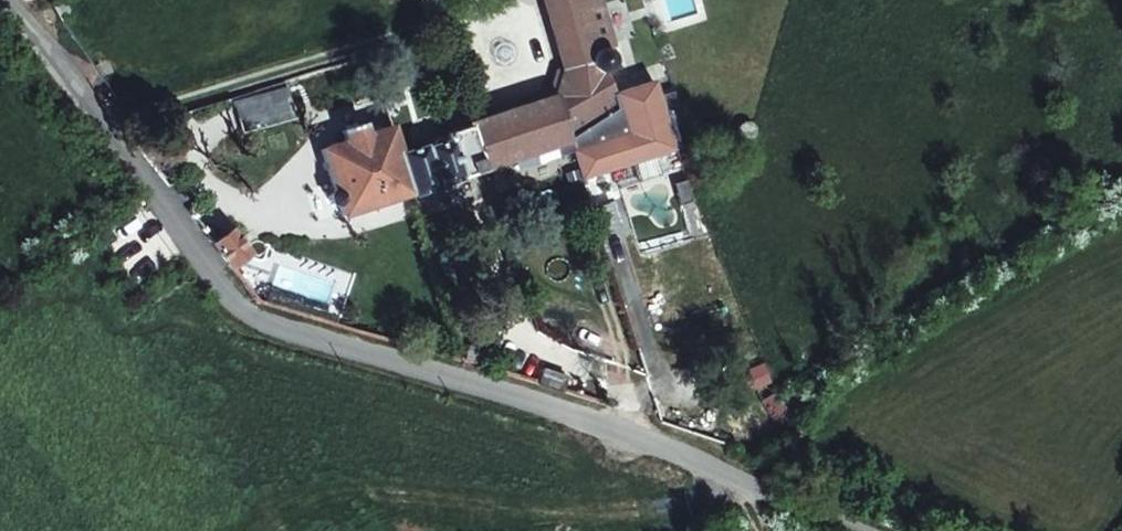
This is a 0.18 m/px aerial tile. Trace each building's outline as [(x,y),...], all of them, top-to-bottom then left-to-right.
[(323,136),(336,172),(328,174),(334,191),(342,195),(344,206),(413,180),(414,185),(448,172),(447,167),(558,125),(561,134),(575,128),(586,157),(681,128),(660,56),(616,74),(607,54),(620,42),(607,0),(552,0),(569,47),(550,76),(443,114),(445,123),(399,140),(389,113),(369,120),(364,108),(342,117),(346,128),(323,136)] [(216,242),(235,267),(255,253),(237,228),(216,242)]
